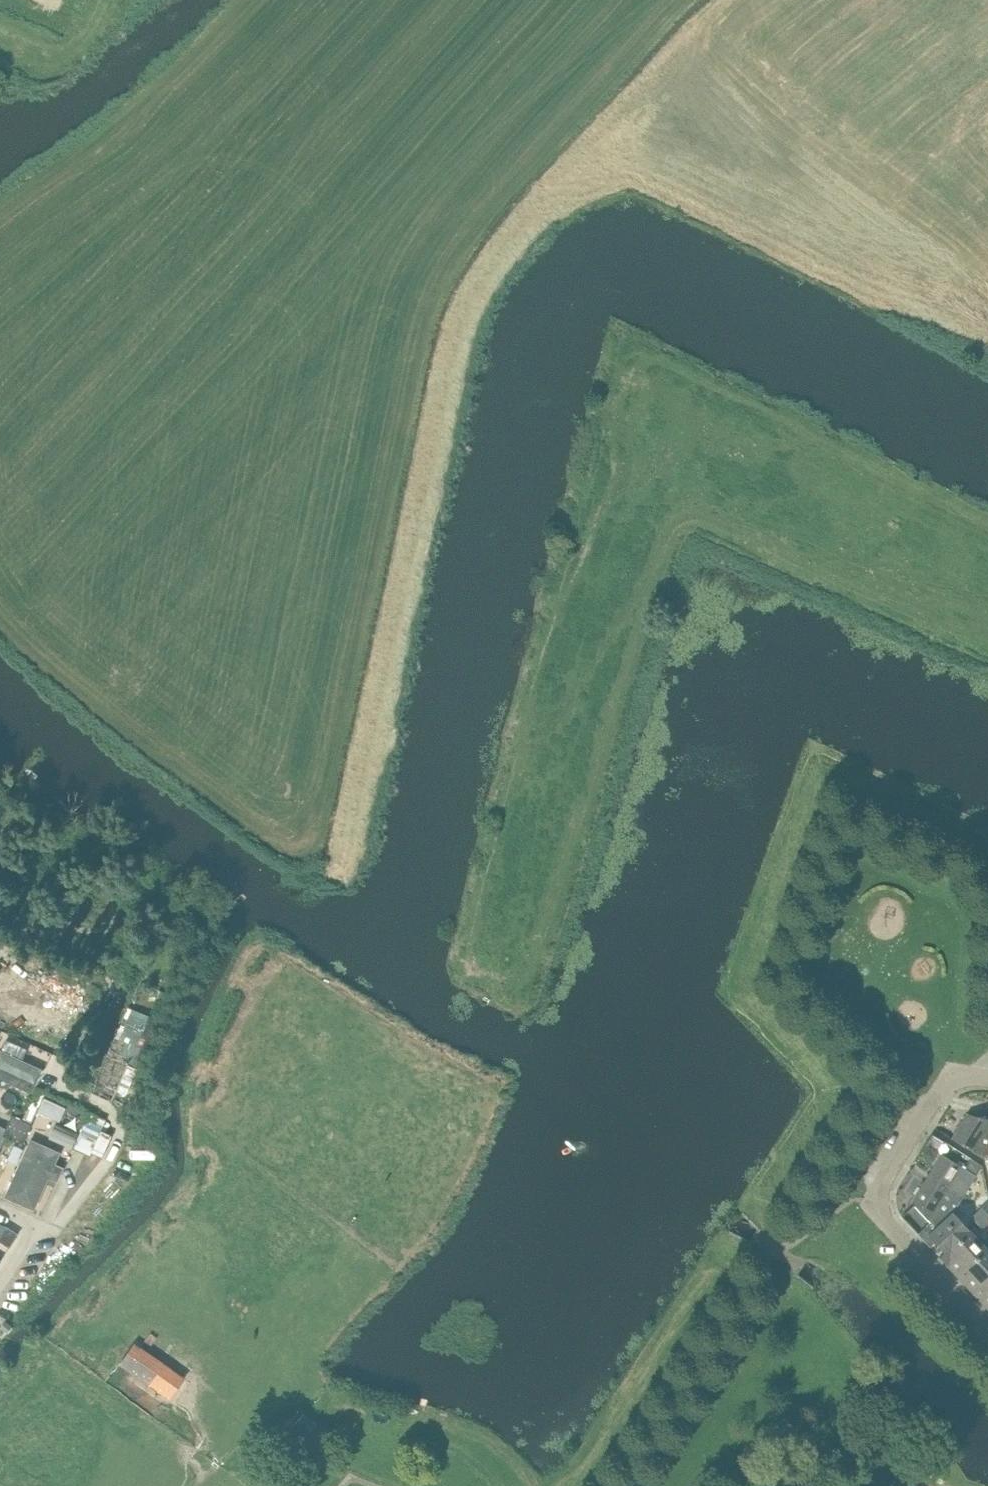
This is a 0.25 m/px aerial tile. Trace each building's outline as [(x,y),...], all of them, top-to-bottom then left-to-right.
[(32,1084),(40,1068),(0,1049),(0,1069),(32,1084)] [(72,1107),(63,1126),(82,1135),(91,1116),(72,1107)] [(87,1137),(126,1153),(136,1129),(97,1112),(87,1137)] [(967,1114),(952,1138),(969,1149),(986,1160),(987,1157),(987,1118),(967,1114)] [(14,1130),(0,1124),(0,1160),(14,1130)] [(31,1138),(2,1199),(33,1213),(49,1178),(58,1182),(64,1169),(55,1165),(61,1152),(31,1138)] [(966,1169),(964,1167),(942,1154),(928,1177),(961,1198),(976,1175),(982,1165),(972,1159),(966,1169)] [(952,1212),(961,1198),(928,1177),(912,1202),(930,1222),(918,1234),(923,1238),(951,1211),(952,1212)] [(987,1211),(987,1201),(972,1216),(977,1222),(987,1211)] [(944,1252),(968,1229),(952,1212),(951,1211),(923,1238),(930,1246),(935,1242),(944,1252)] [(987,1223),(987,1211),(977,1222),(982,1228),(987,1223)] [(0,1238),(0,1242),(10,1248),(19,1233),(13,1229),(7,1226),(0,1238)] [(956,1275),(985,1247),(968,1229),(944,1252),(939,1256),(956,1275)] [(987,1277),(987,1251),(985,1247),(956,1275),(973,1292),(987,1277)] [(973,1292),(987,1308),(987,1277),(973,1292)] [(169,1400),(185,1378),(134,1343),(119,1365),(169,1400)]
